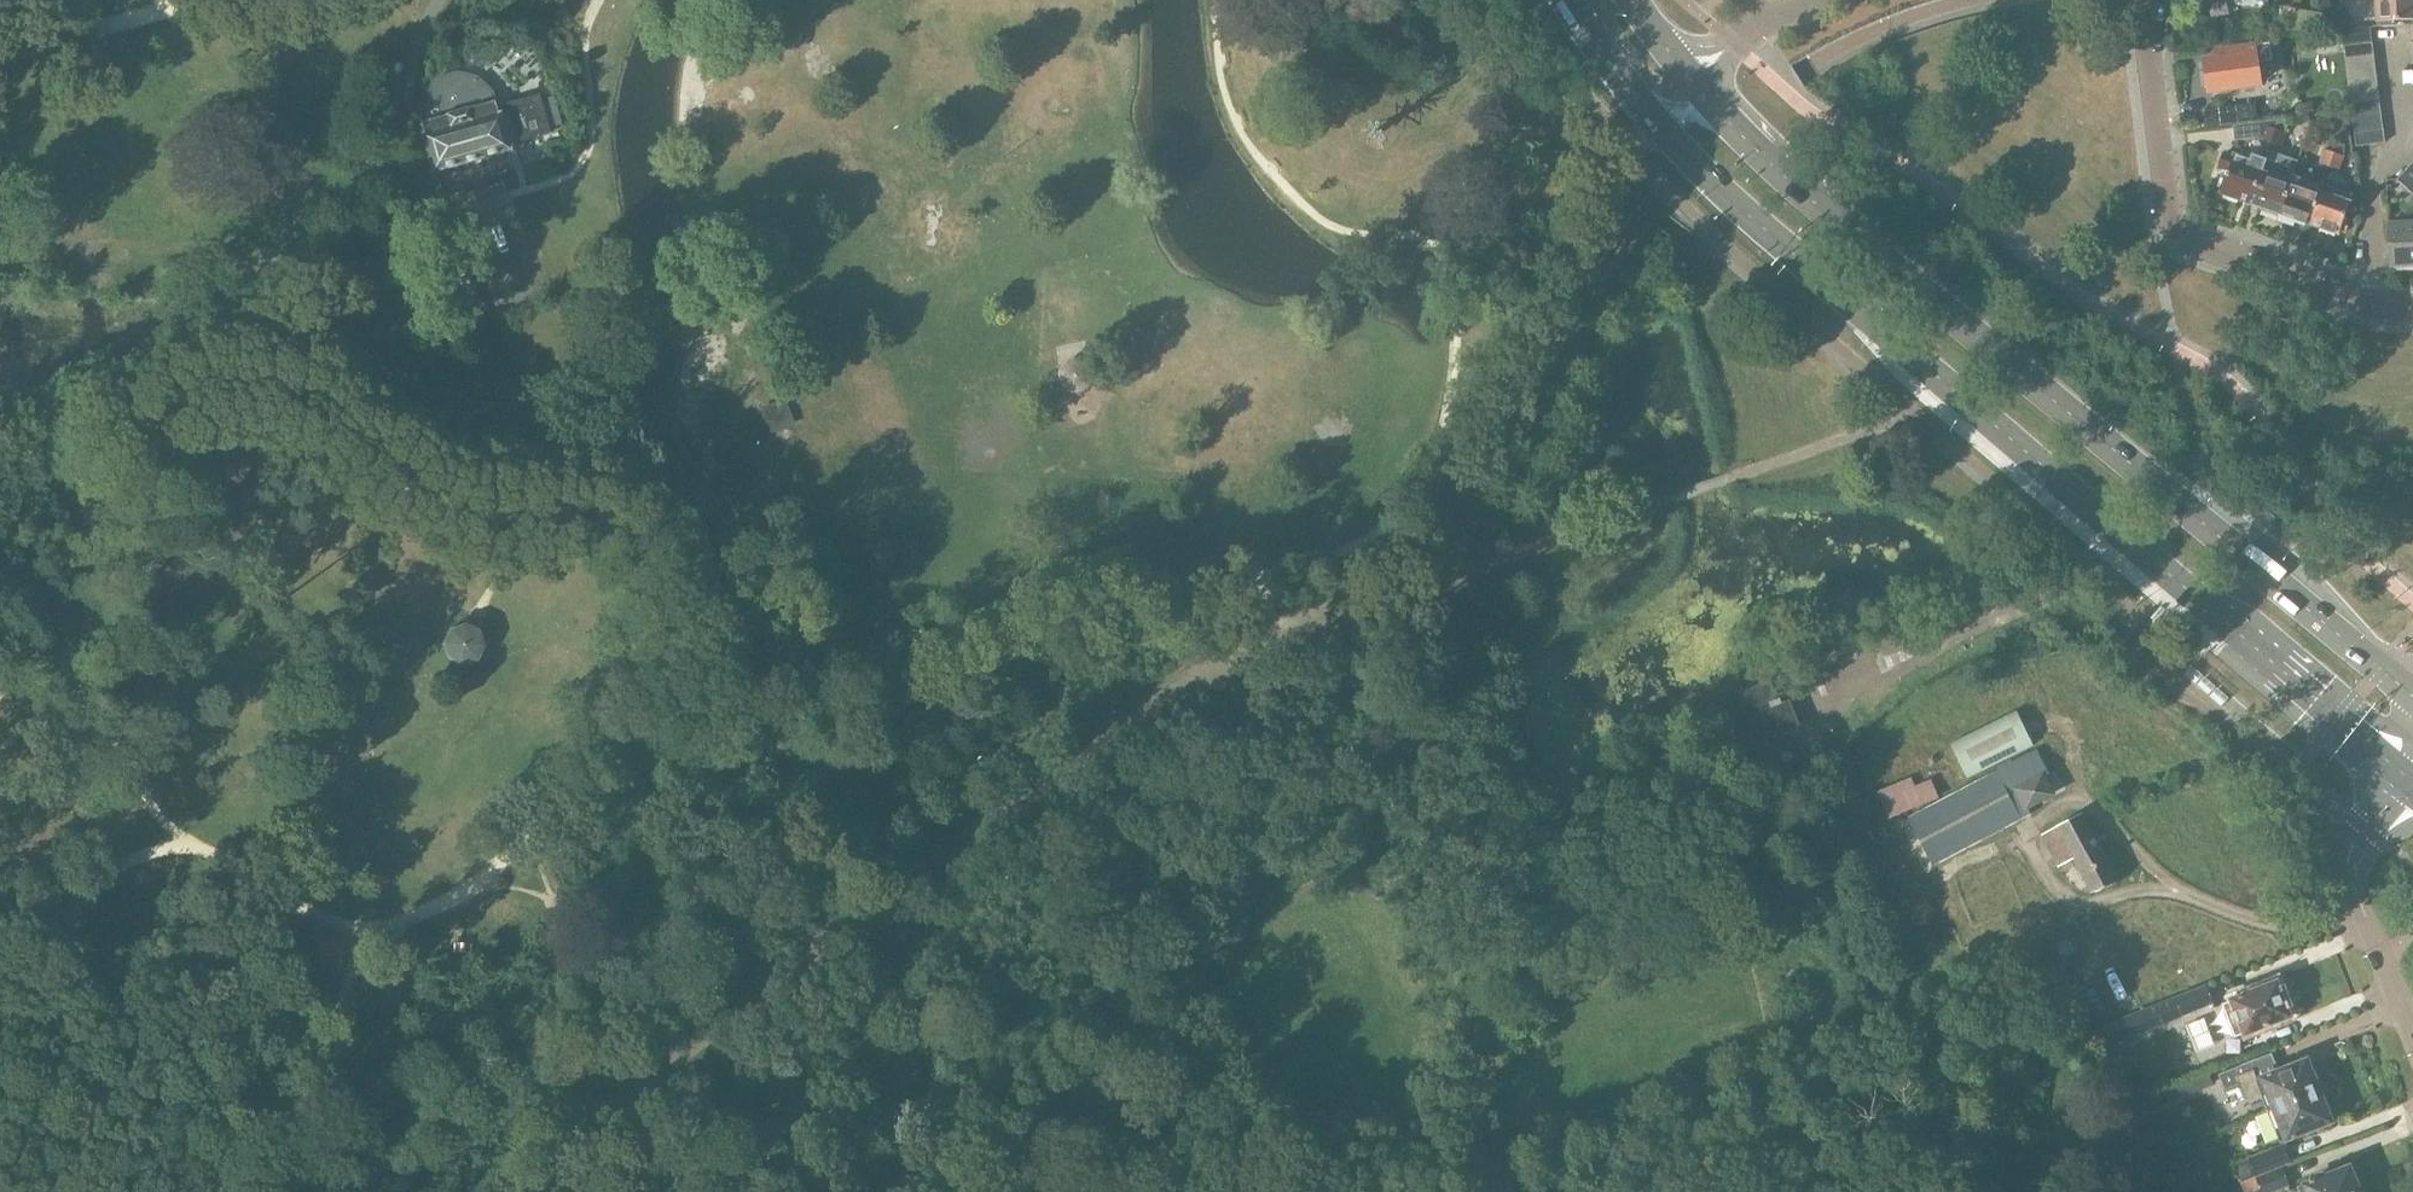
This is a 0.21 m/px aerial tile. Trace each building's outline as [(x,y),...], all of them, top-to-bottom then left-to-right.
[(2377,26),(2395,25),(2395,20),(2412,19),(2412,0),(2376,0),(2377,26)] [(2344,44),(2372,40),(2370,26),(2352,28),(2350,15),(2333,18),(2335,27),(2319,30),(2320,35),(2338,32),(2338,30),(2342,30),(2344,44)] [(502,20),(502,22),(500,41),(511,42),(513,21),(502,20)] [(2372,40),(2344,44),(2345,58),(2374,55),(2372,40)] [(476,62),(488,50),(480,43),(468,55),(476,62)] [(2203,60),(2204,70),(2203,71),(2202,74),(2201,75),(2201,76),(2201,78),(2201,80),(2201,82),(2203,84),(2204,86),(2205,87),(2207,88),(2207,91),(2259,84),(2256,62),(2271,60),(2269,44),(2216,51),(2217,58),(2203,60)] [(2347,72),(2376,69),(2374,55),(2345,58),(2347,72)] [(2349,87),(2377,84),(2376,69),(2347,72),(2349,87)] [(499,119),(499,118),(497,111),(493,100),(491,100),(488,91),(474,77),(455,72),(435,78),(421,92),(419,102),(425,103),(423,111),(425,119),(417,122),(420,133),(431,170),(508,148),(506,143),(548,131),(537,92),(502,102),(506,117),(499,119)] [(2351,101),(2379,98),(2377,84),(2349,87),(2351,101)] [(2352,116),(2381,112),(2379,98),(2351,101),(2352,116)] [(2308,116),(2311,116),(2309,103),(2295,105),(2297,118),(2308,116)] [(2238,122),(2236,105),(2218,108),(2220,125),(2238,122)] [(2354,130),(2383,126),(2381,112),(2352,116),(2354,130)] [(2271,142),(2278,124),(2277,119),(2233,125),(2235,139),(2256,136),(2271,142)] [(2287,127),(2278,124),(2271,142),(2280,145),(2287,127)] [(2356,145),(2357,144),(2384,141),(2383,126),(2354,130),(2356,145)] [(2319,162),(2329,166),(2334,152),(2324,149),(2319,162)] [(2251,202),(2263,164),(2265,159),(2252,155),(2250,160),(2232,154),(2232,155),(2223,152),(2218,166),(2228,169),(2220,191),(2251,202)] [(2334,152),(2329,166),(2339,169),(2344,156),(2334,152)] [(2292,174),(2263,164),(2251,202),(2250,204),(2262,208),(2262,209),(2279,215),(2292,174)] [(2397,178),(2412,193),(2412,173),(2407,167),(2397,178)] [(2309,224),(2310,223),(2324,183),(2322,183),(2322,184),(2292,174),(2279,215),(2295,221),(2296,219),(2309,224)] [(2344,218),(2352,194),(2352,193),(2324,183),(2310,223),(2339,233),(2339,231),(2344,232),(2349,219),(2344,218)] [(2390,265),(2412,264),(2412,220),(2387,222),(2390,265)] [(1094,379),(1094,377),(1094,374),(1093,372),(1092,369),(1091,367),(1089,365),(1087,363),(1085,362),(1083,361),(1080,360),(1078,360),(1075,360),(1073,360),(1070,361),(1068,362),(1066,363),(1064,365),(1062,367),(1061,369),(1060,372),(1060,374),(1059,377),(1060,379),(1060,382),(1061,384),(1062,387),(1064,389),(1066,390),(1068,392),(1070,393),(1073,394),(1075,394),(1078,394),(1080,394),(1083,393),(1085,392),(1087,390),(1089,389),(1091,387),(1092,384),(1093,382),(1094,379)] [(488,636),(487,630),(486,626),(480,619),(473,615),(468,613),(463,613),(456,616),(449,620),(445,628),(443,636),(445,644),(446,647),(450,651),(455,655),(459,657),(464,658),(472,657),(476,655),(480,652),(484,648),(486,645),(488,636)] [(1779,704),(1770,681),(1724,699),(1743,747),(1768,737),(1767,735),(1798,724),(1796,719),(1788,700),(1779,704)] [(1967,778),(2033,745),(2016,710),(1949,743),(1967,778)] [(2022,819),(2014,803),(1995,770),(1908,817),(1934,866),(2022,819)] [(1912,778),(1878,792),(1882,803),(1888,818),(1937,797),(1929,779),(1915,785),(1912,778)] [(2073,858),(2092,893),(2119,882),(2081,813),(2056,826),(2056,827),(2042,835),(2058,866),(2073,858)] [(468,947),(453,942),(449,951),(465,956),(468,947)] [(2239,997),(2223,1003),(2235,1036),(2265,1025),(2265,1026),(2269,1025),(2268,1023),(2289,1015),(2288,1012),(2290,1008),(2286,1000),(2282,998),(2276,983),(2242,996),(2242,994),(2238,996),(2239,997)] [(2213,1003),(2206,985),(2176,997),(2184,1015),(2213,1003)] [(2176,997),(2105,1026),(2112,1043),(2184,1015),(2176,997)] [(2306,1060),(2278,1071),(2271,1053),(2217,1074),(2224,1091),(2242,1083),(2248,1099),(2262,1093),(2269,1111),(2318,1091),(2317,1088),(2319,1085),(2315,1076),(2312,1075),(2306,1060)] [(2193,1078),(2197,1089),(2212,1083),(2208,1072),(2193,1078)] [(2319,1092),(2318,1091),(2269,1111),(2281,1141),(2293,1136),(2293,1138),(2296,1136),(2296,1135),(2330,1121),(2324,1107),(2326,1103),(2323,1094),(2319,1092)] [(2282,1166),(2290,1162),(2283,1144),(2233,1163),(2240,1183),(2282,1167),(2282,1166)] [(2263,1191),(2271,1191),(2289,1185),(2282,1167),(2240,1183),(2244,1191),(2248,1191),(2261,1187),(2263,1191)] [(2362,1191),(2359,1182),(2354,1181),(2349,1167),(2314,1181),(2313,1179),(2310,1180),(2310,1182),(2299,1186),(2302,1191),(2362,1191)]
